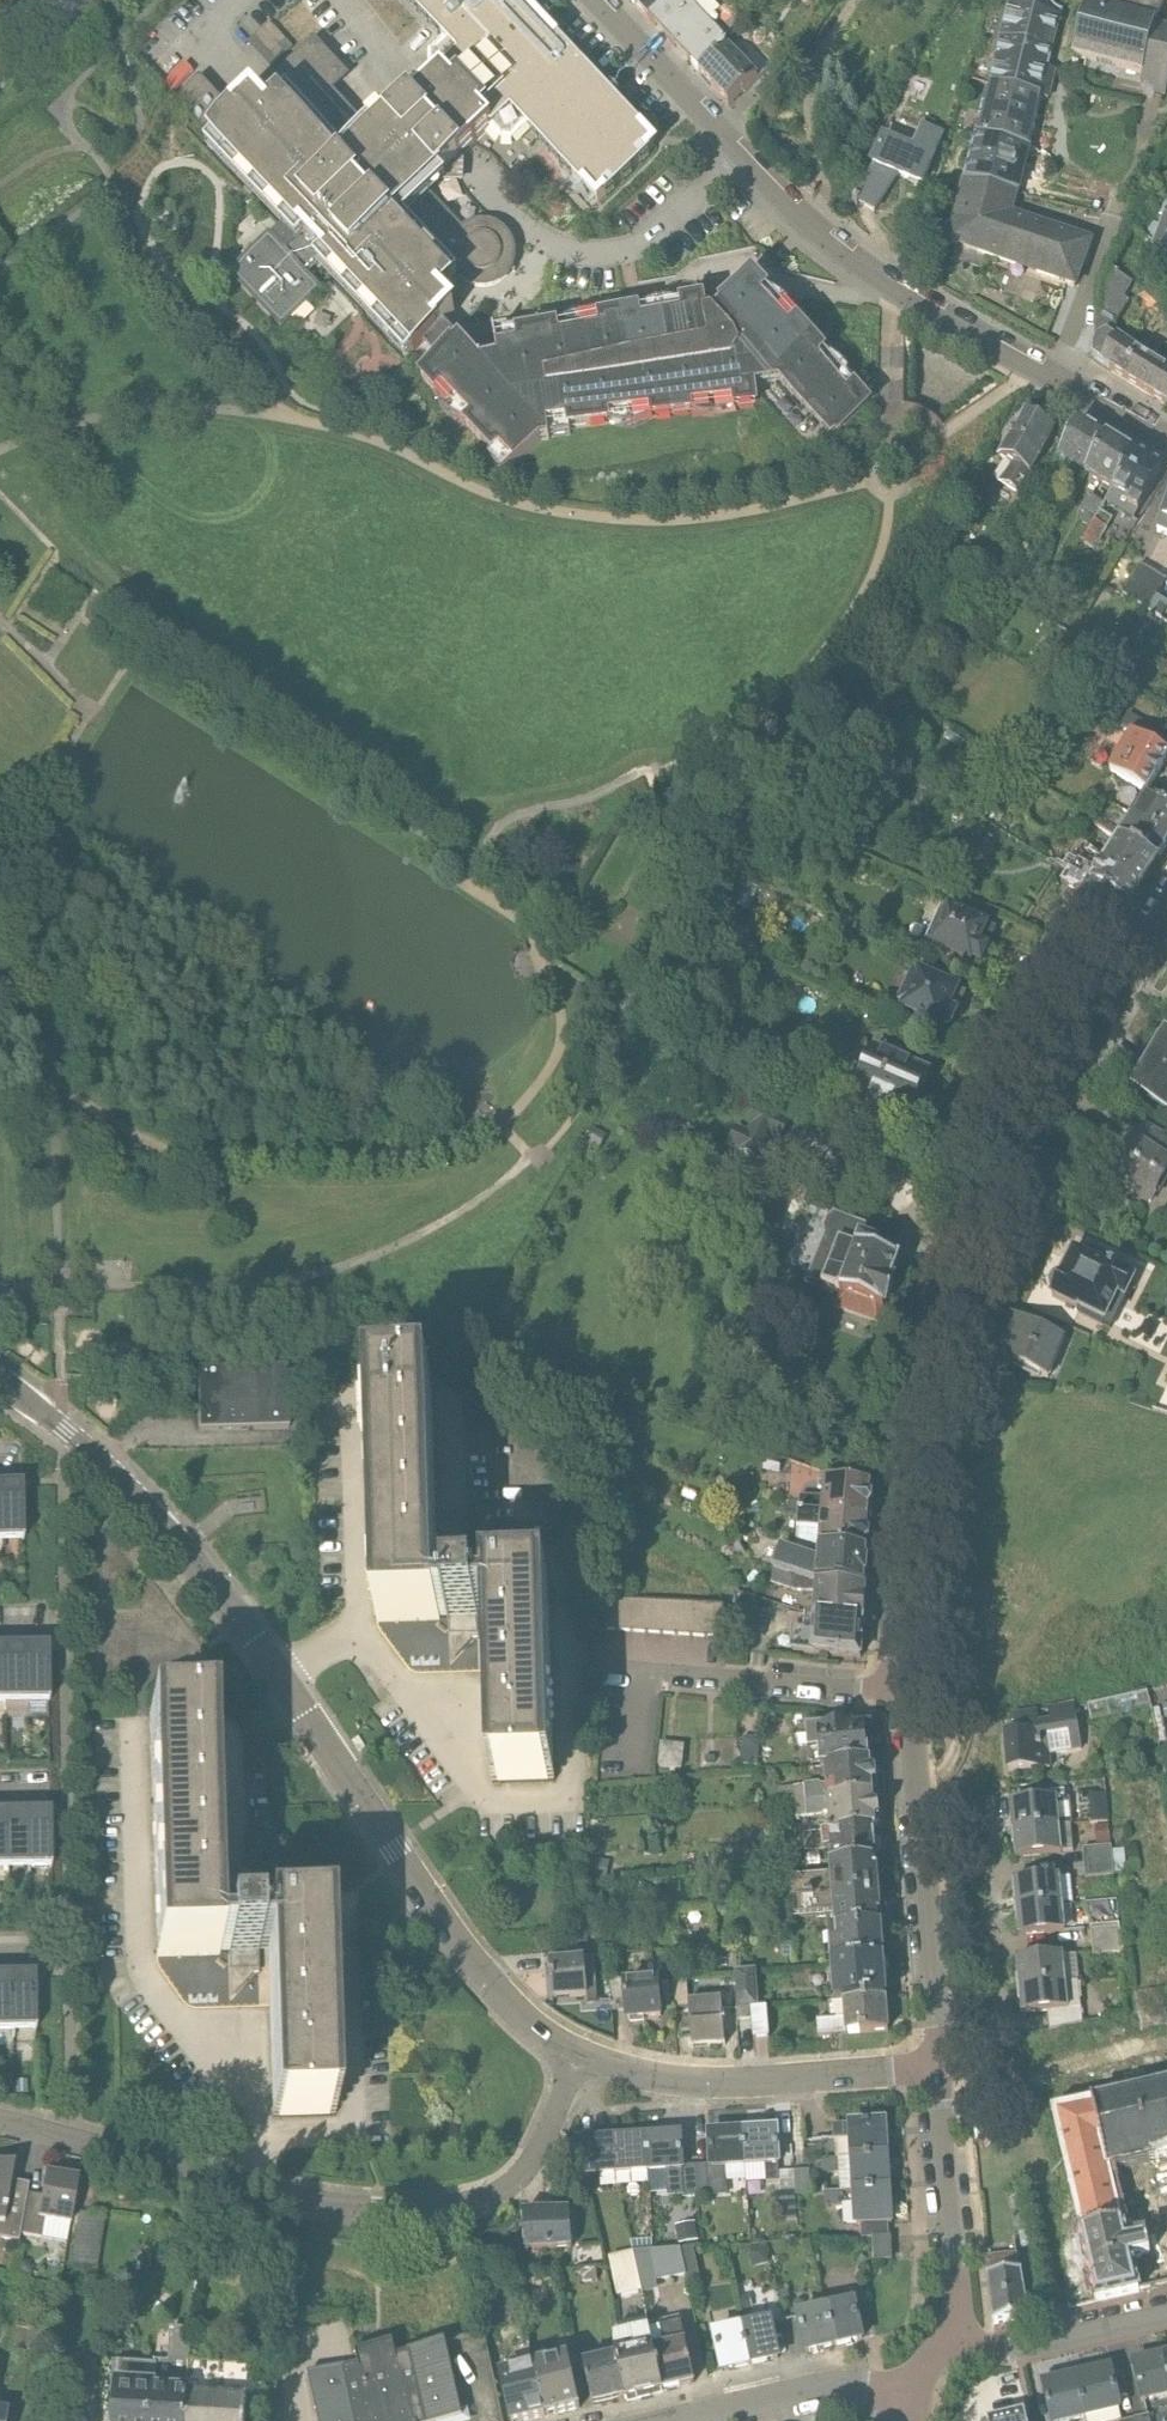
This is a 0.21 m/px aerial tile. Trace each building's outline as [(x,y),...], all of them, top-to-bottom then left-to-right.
[(424,343),(431,336),(444,324),(455,314),(440,297),(461,278),(464,280),(466,282),(470,284),(473,285),(476,286),(479,287),(483,287),(486,287),(490,286),(493,285),(496,284),(499,282),(502,280),(505,278),(507,275),(509,273),(511,270),(512,266),(513,263),(514,260),(514,256),(514,253),(514,249),(513,246),(512,243),(510,240),(508,237),(506,234),(504,232),(501,230),(498,228),(495,226),(491,225),(488,224),(485,224),(481,224),(478,224),(474,225),(471,226),(468,228),(465,230),(462,232),(424,191),(441,175),(444,179),(461,179),(462,163),(458,159),(492,127),(496,131),(509,131),(522,120),(533,132),(531,133),(538,141),(540,139),(543,143),(542,144),(549,152),(551,151),(554,154),(552,156),(560,164),(561,162),(565,166),(563,167),(571,175),(572,174),(598,201),(656,147),(518,0),(409,0),(412,2),(410,4),(417,12),(419,10),(422,14),(421,15),(428,23),(430,22),(433,25),(431,27),(439,35),(440,33),(452,45),(439,57),(439,70),(442,74),(408,106),(405,102),(388,102),(387,118),(391,122),(374,137),(330,90),(346,76),(315,42),(242,109),(238,105),(232,111),(200,77),(177,100),(192,117),(211,136),(208,138),(311,243),(304,248),(296,241),(287,248),(273,234),(256,250),(248,240),(232,255),(240,264),(231,272),(283,328),(293,320),(300,328),(316,314),(310,306),(322,294),(307,276),(327,260),(414,352),(424,343)] [(323,20),(309,0),(308,0),(284,17),(298,37),(323,20)] [(650,20),(666,0),(631,0),(650,20)] [(700,73),(728,47),(724,42),(725,39),(693,4),(696,0),(695,0),(666,0),(650,20),(691,64),(692,64),(700,73)] [(1008,5),(1001,37),(1053,50),(1059,21),(1061,21),(1062,20),(1059,19),(1061,12),(1063,12),(1064,10),(1057,9),(1051,0),(1031,0),(1029,10),(1008,5)] [(1087,1),(1086,6),(1156,23),(1166,0),(1088,0),(1087,1)] [(1086,6),(1073,56),(1166,81),(1166,25),(1156,23),(1086,6)] [(252,41),(277,67),(300,46),(275,20),(252,41)] [(735,28),(729,35),(736,41),(742,34),(735,28)] [(1001,37),(989,83),(1047,98),(1055,69),(1048,68),(1053,50),(1001,37)] [(758,79),(728,47),(700,73),(699,74),(729,106),(758,79)] [(990,84),(977,137),(1029,150),(1041,97),(990,84)] [(875,166),(857,197),(855,197),(852,202),(857,205),(860,200),(874,209),(874,210),(875,211),(896,174),(922,184),(941,136),(922,128),(914,149),(885,138),(874,166),(875,166)] [(967,180),(1016,193),(1018,194),(1029,150),(977,137),(967,180)] [(1016,193),(967,180),(951,242),(996,259),(1010,217),(1016,193)] [(1156,220),(1166,226),(1166,201),(1156,220)] [(1010,217),(996,259),(1075,287),(1090,243),(1010,217)] [(1166,254),(1166,228),(1155,247),(1166,254)] [(3,259),(12,252),(0,238),(0,261),(3,259)] [(1111,272),(1103,292),(1095,361),(1166,405),(1166,374),(1121,345),(1115,327),(1129,302),(1124,299),(1133,283),(1111,272)] [(424,343),(439,358),(418,377),(435,395),(442,388),(472,420),(467,425),(493,453),(498,448),(514,464),(503,474),(503,476),(541,440),(549,439),(547,424),(569,421),(570,428),(608,423),(607,416),(652,409),(653,417),(691,412),(690,404),(735,398),(736,406),(756,403),(754,386),(790,381),(838,432),(869,403),(855,387),(850,393),(819,360),(825,355),(798,327),(793,332),(762,299),(767,294),(753,279),(732,299),(730,296),(722,292),(713,289),(704,289),(701,291),(700,285),(698,285),(702,305),(684,309),(685,316),(640,325),(639,317),(638,318),(601,325),(603,332),(558,340),(557,333),(556,333),(519,340),(521,348),(499,352),(496,336),(494,337),(495,342),(466,347),(444,324),(431,336),(424,343)] [(1006,460),(994,478),(1020,494),(1032,474),(1055,434),(1052,432),(1054,429),(1040,421),(1039,424),(1026,417),(1019,429),(1015,427),(998,455),(1006,460)] [(1107,439),(1079,423),(1055,459),(1064,464),(1067,459),(1087,471),(1107,439)] [(1087,471),(1086,473),(1113,489),(1114,489),(1134,455),(1107,439),(1087,471)] [(1113,489),(1105,501),(1133,519),(1163,472),(1134,455),(1114,489),(1113,489)] [(1089,495),(1079,510),(1084,513),(1079,521),(1090,527),(1100,511),(1103,504),(1089,495)] [(1158,531),(1166,535),(1166,510),(1158,531)] [(1087,531),(1081,542),(1093,549),(1094,547),(1106,528),(1106,527),(1110,521),(1112,518),(1100,511),(1087,531)] [(1148,607),(1166,579),(1141,564),(1124,592),(1148,607)] [(1148,610),(1161,619),(1166,609),(1166,602),(1157,595),(1148,610)] [(1121,680),(1126,671),(1117,666),(1111,675),(1121,680)] [(1135,734),(1143,721),(1128,711),(1120,724),(1135,734)] [(1146,793),(1166,758),(1166,755),(1145,741),(1129,731),(1107,769),(1145,793),(1145,792),(1146,793)] [(1130,815),(1166,837),(1166,806),(1146,793),(1145,792),(1145,793),(1130,815)] [(1120,841),(1156,863),(1164,851),(1166,846),(1166,837),(1130,815),(1116,838),(1120,841)] [(1156,863),(1120,841),(1097,875),(1075,859),(1069,868),(1131,908),(1159,865),(1156,863)] [(929,862),(923,876),(940,884),(947,870),(929,862)] [(1069,868),(1067,869),(1069,870),(1062,880),(1075,889),(1081,888),(1082,886),(1088,890),(1068,921),(1106,946),(1129,909),(1069,868)] [(982,960),(996,930),(949,909),(940,929),(934,926),(928,941),(934,943),(932,946),(971,964),(972,960),(975,961),(982,960)] [(956,994),(958,991),(920,972),(919,976),(913,973),(898,1004),(904,1007),(903,1010),(940,1028),(942,1025),(944,1026),(952,1025),(965,998),(956,994)] [(1152,1067),(1118,1047),(1096,1082),(1130,1103),(1142,1084),(1166,1099),(1166,1042),(1152,1067)] [(911,1115),(930,1074),(911,1065),(913,1061),(884,1048),(882,1052),(873,1048),(855,1090),(870,1097),(868,1101),(890,1111),(892,1106),(911,1115)] [(788,1123),(774,1116),(760,1109),(748,1135),(738,1130),(730,1146),(760,1159),(771,1134),(781,1139),(788,1123)] [(583,1142),(599,1151),(608,1136),(592,1126),(583,1142)] [(1113,1181),(1150,1202),(1166,1171),(1166,1145),(1166,1143),(1166,1138),(1144,1126),(1135,1142),(1134,1141),(1113,1181)] [(892,1282),(899,1262),(875,1253),(878,1244),(864,1238),(867,1228),(834,1216),(834,1217),(828,1221),(825,1229),(827,1236),(825,1236),(820,1250),(836,1256),(824,1286),(841,1293),(843,1294),(839,1307),(877,1321),(882,1309),(884,1310),(894,1283),(892,1282)] [(1053,1294),(1052,1296),(1077,1308),(1076,1309),(1079,1310),(1078,1313),(1112,1328),(1135,1276),(1112,1266),(1114,1262),(1085,1249),(1082,1256),(1074,1252),(1062,1276),(1060,1276),(1058,1277),(1056,1277),(1055,1279),(1053,1280),(1052,1281),(1051,1283),(1051,1285),(1051,1287),(1051,1289),(1051,1291),(1052,1292),(1053,1294)] [(1014,1319),(1002,1348),(1016,1354),(1013,1363),(1050,1378),(1065,1340),(1014,1319)] [(287,1367),(197,1369),(199,1431),(289,1428),(287,1367)] [(439,1608),(432,1380),(432,1379),(370,1382),(377,1621),(377,1622),(440,1620),(440,1618),(439,1608)] [(616,1482),(626,1485),(629,1474),(618,1472),(616,1482)] [(801,1495),(800,1500),(799,1512),(800,1512),(871,1520),(874,1487),(819,1481),(818,1489),(826,1489),(825,1502),(820,1501),(817,1497),(801,1495)] [(631,1488),(613,1484),(610,1501),(629,1504),(631,1488)] [(0,1487),(0,1510),(1,1540),(22,1540),(24,1540),(22,1486),(21,1486),(21,1487),(0,1487)] [(787,1511),(799,1512),(800,1500),(788,1499),(787,1511)] [(871,1520),(800,1512),(797,1542),(821,1549),(869,1553),(871,1520)] [(869,1553),(821,1549),(820,1563),(780,1549),(774,1567),(819,1583),(866,1587),(869,1553)] [(817,1616),(814,1616),(816,1616),(864,1620),(866,1587),(819,1583),(774,1567),(773,1570),(774,1570),(770,1583),(794,1591),(818,1593),(817,1616)] [(478,1635),(477,1622),(477,1618),(478,1618),(478,1617),(488,1617),(493,1783),(554,1781),(548,1582),(549,1581),(549,1580),(487,1582),(487,1606),(478,1607),(477,1592),(448,1593),(448,1608),(439,1608),(440,1618),(449,1618),(449,1619),(450,1619),(450,1636),(451,1636),(451,1634),(477,1633),(477,1635),(478,1635)] [(630,1660),(634,1600),(620,1599),(615,1659),(630,1660)] [(649,1601),(634,1600),(630,1660),(644,1662),(649,1601)] [(663,1602),(649,1601),(644,1662),(659,1663),(663,1602)] [(678,1603),(663,1602),(659,1663),(673,1664),(678,1603)] [(693,1604),(678,1603),(673,1664),(689,1666),(693,1604)] [(704,1667),(709,1606),(693,1604),(689,1666),(704,1667)] [(709,1606),(704,1667),(719,1668),(724,1607),(709,1606)] [(805,1615),(803,1631),(794,1629),(792,1650),(861,1657),(862,1639),(866,1640),(867,1626),(863,1626),(864,1620),(816,1616),(814,1616),(805,1615)] [(47,1648),(26,1649),(26,1702),(48,1701),(48,1702),(49,1702),(49,1648),(47,1648)] [(26,1702),(26,1649),(5,1649),(5,1702),(26,1702)] [(1037,1711),(1020,1714),(1022,1725),(1018,1728),(1019,1733),(1005,1734),(1008,1772),(1051,1768),(1051,1756),(1082,1751),(1074,1703),(1048,1709),(1049,1722),(1039,1724),(1037,1711)] [(220,1953),(219,1943),(211,1715),(150,1717),(157,1955),(157,1956),(157,1957),(220,1955),(220,1953)] [(872,1744),(871,1727),(852,1728),(851,1725),(808,1729),(809,1750),(810,1767),(826,1766),(869,1762),(867,1744),(872,1744)] [(741,1764),(757,1766),(760,1740),(743,1738),(741,1764)] [(684,1747),(666,1745),(662,1744),(659,1766),(681,1769),(684,1747)] [(869,1762),(826,1766),(827,1785),(823,1785),(819,1783),(804,1784),(804,1786),(794,1786),(796,1802),(876,1795),(873,1762),(869,1763),(869,1762)] [(1038,1787),(1039,1801),(1011,1804),(1013,1832),(1061,1827),(1061,1826),(1071,1825),(1068,1798),(1067,1799),(1066,1784),(1038,1787)] [(1094,1822),(1108,1821),(1105,1794),(1091,1795),(1094,1822)] [(876,1795),(796,1802),(797,1818),(807,1817),(807,1818),(821,1817),(823,1814),(829,1814),(831,1832),(873,1829),(873,1830),(879,1829),(876,1795)] [(49,1814),(28,1814),(29,1867),(50,1867),(51,1867),(51,1813),(49,1813),(49,1814)] [(29,1867),(28,1814),(7,1815),(8,1868),(29,1867)] [(1111,1845),(1109,1823),(1095,1825),(1097,1846),(1111,1845)] [(1013,1832),(1016,1858),(1064,1855),(1061,1827),(1013,1832)] [(873,1829),(831,1832),(805,1834),(807,1851),(831,1849),(832,1864),(875,1861),(875,1859),(881,1855),(880,1846),(874,1842),(873,1830),(873,1829)] [(1086,1863),(1114,1860),(1113,1850),(1113,1846),(1084,1849),(1086,1863)] [(768,1853),(750,1854),(752,1870),(769,1868),(768,1853)] [(589,1857),(584,1875),(605,1880),(610,1862),(589,1857)] [(1114,1860),(1086,1863),(1087,1877),(1116,1874),(1116,1873),(1114,1860)] [(875,1861),(832,1864),(834,1878),(792,1882),(793,1900),(878,1893),(877,1879),(882,1876),(883,1876),(882,1875),(882,1868),(882,1867),(881,1868),(876,1865),(875,1861)] [(1014,1882),(1017,1910),(1063,1905),(1060,1879),(1014,1882)] [(878,1893),(793,1900),(795,1920),(836,1916),(837,1930),(881,1927),(880,1924),(885,1920),(886,1920),(886,1919),(885,1912),(886,1912),(885,1911),(884,1911),(879,1909),(878,1893)] [(1066,1933),(1063,1905),(1017,1910),(1019,1936),(1066,1933)] [(267,1918),(267,1942),(262,1942),(258,1942),(257,1927),(228,1928),(228,1943),(219,1943),(220,1953),(229,1953),(229,1954),(230,1954),(230,1971),(231,1971),(231,1969),(257,1968),(257,1970),(258,1970),(257,1953),(258,1953),(258,1952),(263,1952),(268,1952),(273,2118),(335,2116),(328,1916),(329,1916),(329,1915),(266,1917),(266,1918),(267,1918)] [(1094,1940),(1122,1938),(1120,1924),(1092,1927),(1094,1940)] [(574,1946),(586,1945),(585,1926),(572,1927),(574,1946)] [(882,1931),(881,1930),(881,1927),(837,1930),(830,1931),(833,1964),(883,1960),(882,1946),(883,1945),(885,1944),(886,1943),(887,1942),(887,1940),(887,1939),(887,1937),(887,1935),(886,1934),(886,1933),(885,1932),(884,1931),(882,1931)] [(1095,1956),(1123,1953),(1122,1938),(1094,1940),(1095,1956)] [(1063,1956),(1017,1960),(1020,1987),(1065,1983),(1065,1982),(1063,1956)] [(595,1960),(551,1964),(553,1999),(588,1996),(586,1986),(597,1985),(595,1960)] [(883,1960),(833,1964),(836,2002),(886,1999),(884,1980),(886,1979),(887,1978),(888,1977),(889,1975),(889,1974),(889,1972),(889,1970),(888,1969),(887,1967),(886,1966),(883,1964),(883,1960)] [(756,1971),(734,1973),(736,2000),(738,2023),(752,2022),(752,2009),(759,2008),(756,1971)] [(34,2030),(36,2030),(35,1976),(33,1976),(33,1977),(12,1977),(13,2030),(34,2030)] [(12,1977),(0,1977),(0,2030),(13,2030),(12,1977)] [(724,2046),(725,2046),(722,1999),(688,2001),(687,1977),(672,1978),(674,2007),(689,2006),(692,2048),(694,2048),(694,2047),(724,2045),(724,2046)] [(627,2021),(661,2018),(659,1983),(625,1985),(625,1978),(610,1979),(613,2010),(626,2009),(627,2021)] [(1047,2012),(1049,2029),(1049,2030),(1083,2023),(1078,1981),(1065,1982),(1065,1983),(1020,1987),(1022,2014),(1047,2012)] [(1137,1995),(1144,2031),(1166,2026),(1166,1990),(1137,1995)] [(831,2023),(817,2024),(818,2036),(888,2031),(886,1999),(836,2002),(836,2003),(830,2004),(831,2023)] [(759,2010),(759,2008),(752,2009),(752,2022),(754,2039),(769,2037),(767,2014),(767,2009),(759,2010)] [(26,2082),(15,2082),(15,2095),(26,2095),(26,2082)] [(1121,2222),(1110,2169),(1154,2159),(1154,2161),(1166,2158),(1166,2088),(1054,2114),(1079,2233),(1121,2222)] [(834,2127),(835,2139),(852,2139),(853,2159),(888,2157),(888,2156),(887,2156),(886,2130),(886,2123),(834,2127)] [(760,2129),(760,2131),(743,2132),(745,2166),(766,2165),(768,2182),(780,2181),(779,2164),(780,2164),(777,2130),(761,2131),(761,2129),(760,2129)] [(712,2165),(697,2166),(698,2196),(716,2195),(715,2185),(726,2184),(725,2168),(745,2166),(743,2132),(726,2133),(726,2131),(725,2131),(725,2133),(709,2134),(712,2165)] [(975,2149),(982,2154),(984,2150),(986,2152),(993,2142),(991,2140),(993,2138),(986,2133),(975,2149)] [(664,2137),(647,2138),(649,2171),(667,2170),(670,2195),(684,2194),(684,2197),(698,2196),(697,2166),(683,2167),(681,2136),(665,2137),(665,2135),(664,2135),(664,2137)] [(649,2171),(647,2138),(630,2139),(630,2137),(629,2137),(629,2139),(613,2140),(615,2166),(585,2168),(591,2193),(628,2191),(627,2173),(649,2171)] [(853,2159),(855,2192),(889,2189),(888,2163),(888,2157),(853,2159)] [(843,2173),(842,2159),(824,2160),(825,2175),(843,2173)] [(20,2235),(27,2194),(29,2186),(5,2181),(8,2165),(0,2163),(0,2240),(18,2243),(20,2235)] [(796,2195),(811,2194),(810,2170),(795,2171),(796,2195)] [(27,2194),(20,2235),(41,2239),(44,2220),(70,2224),(78,2180),(57,2177),(55,2184),(44,2182),(41,2196),(27,2194)] [(827,2193),(827,2184),(818,2185),(819,2194),(827,2193)] [(889,2189),(855,2192),(857,2225),(860,2225),(862,2240),(889,2238),(889,2224),(891,2224),(889,2189)] [(780,2220),(797,2219),(795,2192),(778,2193),(780,2220)] [(845,2207),(844,2192),(826,2193),(827,2208),(845,2207)] [(570,2211),(529,2214),(523,2214),(525,2250),(572,2248),(570,2211)] [(80,2212),(68,2284),(94,2288),(106,2216),(80,2212)] [(1123,2223),(1080,2233),(1095,2302),(1139,2291),(1132,2261),(1140,2259),(1140,2258),(1150,2256),(1147,2240),(1135,2243),(1133,2235),(1126,2236),(1123,2223)] [(678,2245),(697,2241),(694,2224),(675,2227),(678,2245)] [(1018,2234),(1021,2249),(1034,2246),(1031,2232),(1018,2234)] [(889,2238),(873,2239),(874,2260),(890,2260),(889,2238)] [(633,2253),(642,2291),(643,2294),(659,2291),(657,2282),(686,2276),(683,2260),(680,2250),(633,2253)] [(642,2291),(633,2253),(610,2258),(618,2297),(642,2291)] [(994,2326),(1028,2318),(1019,2257),(986,2261),(988,2279),(994,2326)] [(686,2276),(687,2276),(688,2279),(699,2277),(694,2258),(683,2260),(686,2276)] [(31,2270),(24,2262),(17,2260),(14,2275),(29,2278),(31,2270)] [(597,2268),(582,2270),(583,2281),(598,2280),(597,2268)] [(790,2303),(788,2292),(778,2294),(781,2305),(790,2303)] [(739,2299),(742,2311),(751,2309),(748,2297),(739,2299)] [(834,2346),(863,2339),(855,2304),(826,2311),(834,2346)] [(834,2346),(826,2311),(799,2317),(806,2352),(834,2346)] [(695,2383),(680,2317),(648,2324),(662,2390),(695,2383)] [(28,2350),(41,2353),(46,2324),(33,2322),(28,2350)] [(751,2364),(779,2358),(771,2323),(743,2329),(751,2364)] [(662,2390),(648,2324),(615,2331),(615,2352),(617,2359),(625,2398),(626,2399),(632,2398),(632,2397),(662,2390)] [(751,2364),(743,2329),(714,2336),(722,2371),(751,2364)] [(115,2364),(111,2420),(187,2420),(190,2363),(192,2331),(171,2330),(169,2362),(154,2362),(154,2366),(115,2364)] [(378,2345),(357,2350),(357,2349),(354,2350),(355,2353),(358,2362),(310,2373),(307,2373),(308,2377),(318,2420),(450,2420),(460,2419),(464,2418),(463,2415),(462,2415),(446,2345),(447,2345),(446,2342),(443,2343),(396,2354),(394,2344),(395,2344),(394,2341),(390,2342),(378,2345)] [(534,2369),(530,2347),(520,2349),(524,2372),(500,2377),(510,2420),(526,2420),(544,2417),(534,2369)] [(1166,2396),(1166,2375),(1162,2357),(1134,2363),(1143,2402),(1166,2396)] [(625,2398),(617,2359),(584,2366),(593,2406),(625,2398)] [(570,2361),(540,2368),(534,2369),(544,2417),(580,2409),(570,2361)] [(187,2420),(247,2420),(248,2402),(276,2403),(278,2382),(264,2381),(265,2368),(190,2363),(187,2420)] [(1120,2409),(1110,2369),(1076,2377),(1086,2417),(1120,2409)] [(1076,2377),(1044,2385),(1052,2420),(1069,2420),(1086,2417),(1076,2377)] [(1025,2412),(1022,2413),(1023,2413),(990,2420),(1027,2420),(1025,2412)]
